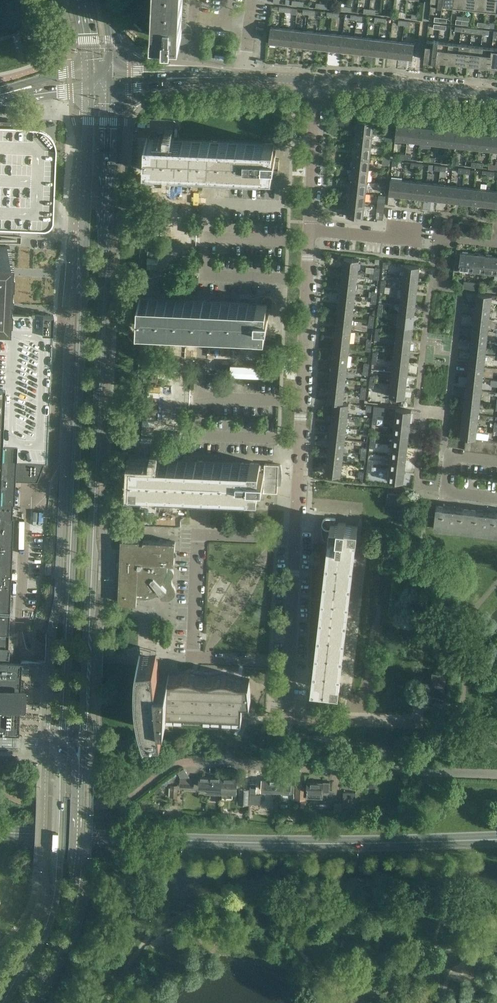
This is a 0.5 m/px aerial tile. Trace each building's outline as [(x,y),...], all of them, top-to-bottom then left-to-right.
[(160,36),(166,36),(166,37),(165,37),(165,39),(168,39),(173,39),(173,41),(174,41),(175,42),(176,42),(177,43),(178,43),(179,43),(180,43),(181,43),(183,43),(184,43),(185,42),(186,42),(187,41),(188,40),(188,32),(185,32),(185,22),(181,22),(182,0),(155,0),(154,26),(153,36),(160,36)] [(464,8),(474,9),(475,0),(465,0),(464,8)] [(474,9),(485,10),(486,0),(475,0),(474,9)] [(485,10),(496,11),(496,1),(496,0),(486,0),(485,10)] [(268,42),(281,43),(283,28),(270,26),(268,42)] [(281,43),(293,45),(295,29),(283,28),(281,43)] [(293,45),(305,46),(307,31),(295,29),(293,45)] [(318,32),(307,31),(305,46),(317,47),(318,32)] [(330,33),(318,32),(317,47),(329,49),(330,33)] [(342,35),(330,33),(329,49),(340,50),(342,35)] [(354,36),(342,35),(340,50),(352,51),(354,36)] [(366,37),(354,36),(352,51),(364,53),(366,37)] [(377,39),(366,37),(364,53),(376,54),(377,39)] [(389,40),(377,39),(376,54),(388,55),(389,40)] [(401,41),(389,40),(388,55),(399,57),(401,41)] [(436,61),(438,41),(439,41),(439,40),(434,40),(427,40),(425,60),(432,60),(431,61),(436,61)] [(401,41),(399,57),(412,58),(414,43),(401,41)] [(449,42),(439,41),(438,41),(436,61),(447,62),(449,42)] [(460,43),(449,42),(447,62),(457,63),(460,43)] [(470,44),(460,43),(457,63),(468,64),(470,44)] [(481,46),(470,44),(468,64),(479,66),(481,46)] [(492,47),(481,46),(479,66),(490,67),(492,47)] [(356,132),(372,133),(373,121),(357,119),(356,132)] [(407,140),(409,125),(396,124),(395,139),(407,140)] [(407,140),(419,142),(420,126),(409,125),(407,140)] [(22,229),(33,230),(42,230),(44,230),(46,229),(47,229),(49,228),(50,227),(50,226),(51,225),(52,224),(53,222),(53,212),(53,205),(53,188),(55,145),(54,141),(53,139),(51,136),(51,135),(50,135),(48,133),(44,130),(42,129),(41,128),(39,128),(36,127),(35,127),(34,127),(33,127),(31,127),(29,127),(26,127),(21,127),(20,127),(14,126),(4,126),(2,126),(0,126),(0,228),(22,229)] [(419,142),(431,143),(433,128),(420,126),(419,142)] [(431,143),(443,144),(444,129),(433,128),(431,143)] [(443,144),(454,146),(456,130),(444,129),(443,144)] [(454,146),(466,147),(468,132),(456,130),(454,146)] [(356,132),(354,143),(371,145),(372,133),(356,132)] [(466,147),(478,148),(480,133),(468,132),(466,147)] [(478,148),(490,150),(492,134),(480,133),(478,148)] [(263,171),(267,171),(266,177),(278,178),(278,170),(279,170),(279,159),(275,159),(275,151),(273,151),(274,143),(146,138),(145,166),(146,166),(259,171),(263,171)] [(354,143),(353,155),(369,157),(371,145),(354,143)] [(353,155),(352,167),(368,169),(369,157),(353,155)] [(352,167),(350,179),(367,181),(368,169),(352,167)] [(401,195),(402,180),(390,178),(389,194),(401,195)] [(350,179),(349,191),(365,193),(367,181),(350,179)] [(414,181),(402,180),(401,195),(413,196),(414,181)] [(426,182),(414,181),(413,196),(424,198),(426,182)] [(438,184),(426,182),(424,198),(436,199),(438,184)] [(450,185),(438,184),(436,199),(448,200),(450,185)] [(462,187),(450,185),(448,200),(460,202),(462,187)] [(474,188),(462,187),(460,202),(472,203),(474,188)] [(486,189),(474,188),(472,203),(484,205),(486,189)] [(486,189),(484,205),(496,206),(496,197),(496,191),(486,189)] [(349,191),(347,203),(364,205),(365,193),(349,191)] [(364,205),(347,203),(346,216),(363,217),(364,205)] [(382,220),(384,207),(376,206),(375,219),(382,220)] [(6,313),(7,303),(9,246),(7,246),(0,246),(0,313),(6,313)] [(459,269),(471,270),(473,254),(461,252),(460,253),(456,253),(454,270),(459,270),(459,269)] [(485,255),(473,254),(471,270),(483,272),(485,255)] [(483,272),(495,273),(496,256),(485,255),(483,272)] [(359,259),(343,258),(342,270),(357,272),(359,259)] [(404,264),(403,277),(418,279),(419,266),(404,264)] [(342,270),(341,282),(356,284),(357,272),(342,270)] [(417,290),(418,279),(403,277),(401,289),(417,290)] [(355,296),(356,284),(341,282),(339,294),(355,296)] [(415,302),(417,290),(401,289),(400,300),(415,302)] [(475,305),(490,307),(492,295),(477,293),(475,305)] [(339,294),(338,306),(353,307),(355,296),(339,294)] [(252,302),(250,302),(139,298),(138,326),(266,331),(266,319),(268,319),(269,311),(267,311),(267,308),(272,308),(273,301),(273,300),(272,299),(272,298),(272,297),(271,296),(270,296),(268,295),(267,295),(266,295),(265,295),(264,296),(263,297),(262,298),(262,299),(261,299),(252,299),(252,302)] [(414,314),(415,302),(400,300),(399,312),(414,314)] [(475,305),(474,317),(489,319),(490,307),(475,305)] [(338,306),(337,317),(352,319),(353,307),(338,306)] [(413,326),(414,314),(399,312),(397,324),(413,326)] [(0,650),(12,650),(13,635),(9,634),(9,633),(9,632),(9,630),(10,611),(10,598),(11,590),(14,518),(12,518),(12,505),(14,505),(15,480),(37,481),(44,463),(47,463),(53,315),(6,313),(0,313),(0,657),(0,650)] [(337,317),(335,330),(351,331),(352,319),(337,317)] [(474,317),(473,329),(488,331),(489,319),(474,317)] [(411,338),(413,326),(397,324),(396,336),(411,338)] [(473,329),(471,341),(486,343),(488,331),(473,329)] [(335,330),(334,341),(349,343),(351,331),(335,330)] [(410,350),(411,338),(396,336),(395,348),(410,350)] [(334,341),(333,353),(348,355),(349,343),(334,341)] [(471,341),(470,353),(485,355),(486,343),(471,341)] [(395,348),(393,360),(409,361),(410,350),(395,348)] [(333,353),(331,365),(347,367),(348,355),(333,353)] [(470,353),(469,365),(484,367),(485,355),(470,353)] [(407,373),(409,361),(393,360),(392,371),(407,373)] [(331,365),(330,377),(345,379),(347,367),(331,365)] [(469,365),(467,377),(482,378),(484,367),(469,365)] [(406,386),(407,373),(392,371),(391,384),(406,386)] [(330,377),(329,389),(344,390),(345,379),(330,377)] [(467,377),(466,388),(481,390),(482,378),(467,377)] [(406,386),(391,384),(389,396),(404,398),(406,386)] [(466,388),(465,400),(480,402),(481,390),(466,388)] [(329,389),(327,401),(349,403),(343,402),(344,390),(329,389)] [(465,400),(463,412),(478,414),(480,402),(465,400)] [(347,415),(349,403),(327,401),(333,402),(332,414),(347,415)] [(396,409),(395,421),(410,423),(411,411),(411,410),(396,409)] [(463,412),(462,424),(477,426),(478,414),(463,412)] [(332,414),(331,426),(346,428),(347,415),(332,414)] [(395,421),(393,433),(408,435),(410,423),(395,421)] [(476,439),(477,426),(462,424),(461,437),(466,437),(471,438),(476,439)] [(331,426),(329,437),(345,439),(346,428),(331,426)] [(393,433),(392,445),(407,446),(408,435),(393,433)] [(329,437),(328,449),(343,451),(345,439),(329,437)] [(392,445),(391,457),(406,458),(407,446),(392,445)] [(342,463),(343,451),(328,449),(327,461),(342,463)] [(404,470),(406,458),(391,457),(389,468),(404,470)] [(249,491),(251,491),(252,491),(252,497),(264,497),(264,491),(263,491),(264,482),(278,483),(278,481),(281,481),(281,479),(282,474),(282,469),(281,467),(281,464),(279,464),(265,463),(265,464),(260,464),(260,463),(132,458),(131,485),(132,485),(249,490),(249,491)] [(342,463),(327,461),(325,474),(340,475),(342,463)] [(404,470),(389,468),(388,481),(403,482),(404,470)] [(264,491),(277,492),(278,483),(264,482),(263,491),(264,491)] [(400,504),(402,494),(388,492),(387,503),(400,504)] [(470,509),(437,506),(436,506),(435,516),(434,526),(468,530),(470,509)] [(470,509),(468,530),(496,534),(496,512),(470,509)] [(427,525),(430,526),(434,526),(435,516),(428,515),(427,525)] [(312,686),(339,689),(358,527),(346,525),(346,523),(338,522),(338,524),(335,524),(336,518),(328,517),(327,517),(326,518),(325,518),(324,518),(324,519),(323,520),(323,521),(322,521),(322,523),(322,524),(322,525),(323,526),(323,527),(324,527),(325,528),(326,528),(325,538),(329,538),(328,546),(312,686)] [(121,539),(118,595),(118,597),(123,602),(137,603),(137,598),(144,598),(146,598),(147,598),(149,597),(151,596),(158,593),(162,599),(167,599),(169,598),(171,598),(172,598),(172,597),(173,597),(174,596),(175,594),(175,593),(175,592),(176,591),(175,590),(175,588),(175,587),(172,583),(172,582),(172,581),(172,580),(172,579),(172,578),(173,576),(173,575),(173,573),(173,572),(173,571),(173,570),(173,569),(172,568),(171,568),(170,567),(169,567),(168,567),(168,563),(174,563),(175,555),(176,554),(177,553),(177,552),(177,551),(176,551),(176,550),(175,550),(175,541),(143,540),(143,542),(139,542),(139,540),(121,539)] [(138,666),(138,671),(138,675),(138,681),(139,686),(139,690),(140,695),(140,700),(141,705),(142,710),(143,715),(144,719),(146,724),(147,729),(148,729),(148,728),(164,726),(163,712),(166,712),(167,712),(168,711),(198,712),(242,714),(242,715),(243,698),(250,698),(250,699),(251,699),(249,679),(250,679),(242,678),(240,678),(238,678),(237,677),(233,676),(230,675),(228,675),(225,675),(222,675),(219,675),(217,675),(214,676),(212,676),(209,677),(207,677),(204,677),(201,676),(199,676),(196,675),(193,674),(190,673),(187,673),(185,673),(182,673),(179,674),(178,674),(175,675),(173,675),(171,675),(169,675),(169,674),(168,674),(159,674),(157,659),(157,651),(141,652),(141,651),(140,651),(139,657),(139,661),(139,663),(138,666)] [(14,735),(19,736),(20,710),(25,710),(26,688),(21,687),(22,662),(21,662),(20,662),(13,662),(8,661),(8,660),(0,660),(0,735),(14,735)] [(443,701),(445,689),(447,673),(432,672),(429,700),(443,701)] [(222,777),(200,775),(199,786),(207,787),(207,793),(221,794),(222,777)] [(194,779),(180,777),(179,786),(193,787),(194,779)] [(237,777),(222,777),(221,794),(237,794),(237,788),(237,777)] [(276,790),(277,779),(262,778),(261,789),(276,790)] [(277,779),(276,790),(282,790),(282,796),(294,797),(294,785),(291,785),(292,780),(277,779)] [(330,782),(307,781),(307,796),(323,797),(323,791),(329,791),(330,782)] [(238,799),(249,800),(250,784),(244,784),(244,791),(238,790),(238,799)] [(178,785),(170,785),(170,797),(177,797),(178,785)] [(296,787),(296,795),(296,797),(305,797),(305,795),(305,787),(296,787)] [(356,792),(343,791),(343,804),(355,804),(355,798),(356,792)]
